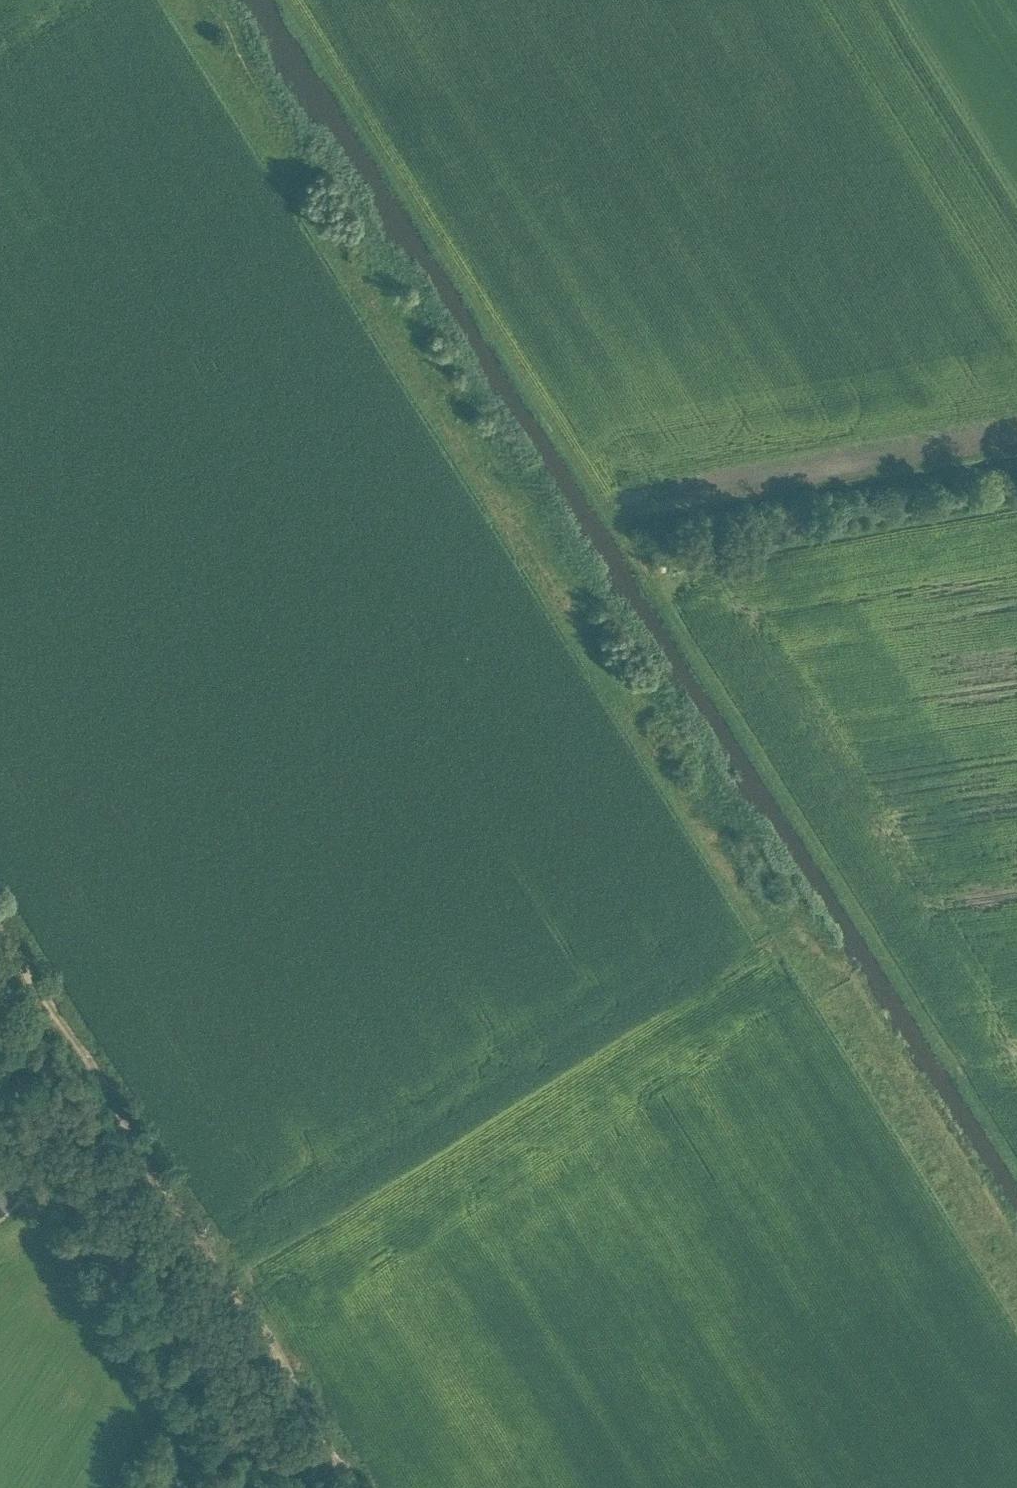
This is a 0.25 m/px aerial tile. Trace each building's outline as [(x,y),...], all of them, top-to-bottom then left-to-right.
[(9,1188),(0,1178),(0,1211),(16,1196),(9,1188)]
